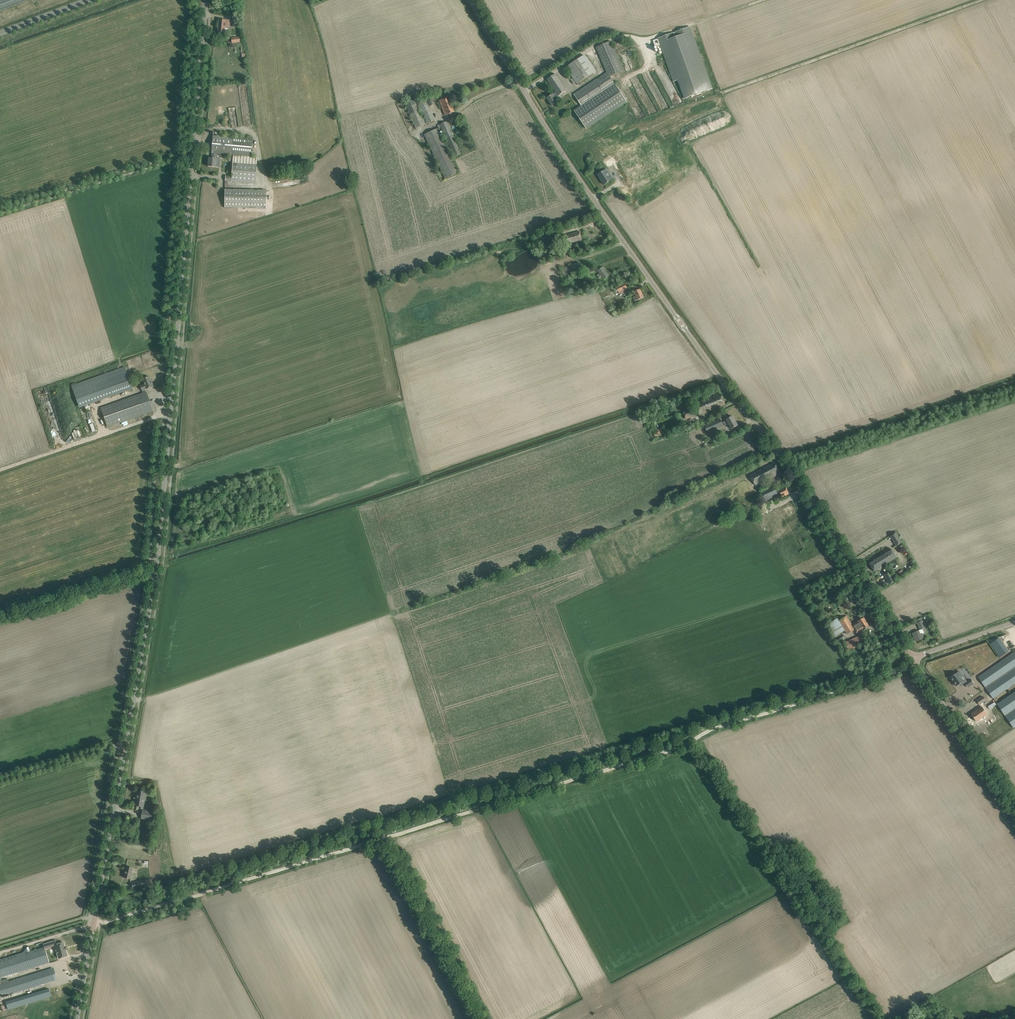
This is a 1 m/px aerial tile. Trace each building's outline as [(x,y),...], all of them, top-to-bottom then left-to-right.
[(229,21),(219,20),(218,32),(224,33),(225,26),(229,26),(229,21)] [(712,88),(691,27),(653,41),(655,47),(661,45),(673,81),(678,80),(684,98),(691,96),(692,98),(693,98),(702,95),(701,92),(712,88)] [(611,41),(596,47),(607,72),(610,77),(623,71),(611,41)] [(631,49),(619,54),(625,72),(638,68),(631,49)] [(584,55),(566,67),(572,76),(573,78),(571,80),(573,84),(576,82),(577,84),(579,82),(582,81),(593,73),(596,71),(592,64),(590,65),(584,55)] [(610,77),(607,72),(574,94),(582,106),(574,111),(586,128),(626,101),(610,77)] [(556,74),(547,79),(556,93),(558,96),(559,95),(567,90),(556,74)] [(553,94),(547,98),(552,106),(556,103),(559,102),(562,100),(559,95),(558,96),(556,93),(553,95),(553,94)] [(454,112),(448,97),(439,100),(444,112),(445,112),(446,115),(454,112)] [(422,119),(414,99),(404,103),(415,129),(426,124),(423,118),(422,119)] [(435,120),(425,99),(416,103),(421,114),(423,113),(427,124),(435,120)] [(460,154),(446,122),(437,126),(438,128),(440,127),(453,157),(460,154)] [(459,172),(437,129),(424,135),(445,179),(459,172)] [(228,161),(232,162),(257,164),(257,157),(251,156),(253,139),(213,135),(211,153),(212,153),(216,154),(229,155),(228,161)] [(216,154),(212,153),(211,158),(209,158),(208,166),(220,167),(220,159),(215,158),(216,154)] [(257,164),(232,162),(231,181),(255,183),(257,164)] [(608,174),(605,170),(598,175),(604,184),(613,179),(609,173),(608,174)] [(266,190),(224,189),(224,207),(266,208),(266,190)] [(558,237),(556,231),(547,234),(549,240),(558,237)] [(562,236),(559,237),(560,242),(562,241),(562,243),(564,243),(565,245),(577,242),(582,240),(579,231),(574,233),(562,236)] [(537,240),(535,241),(536,244),(538,243),(549,240),(547,234),(536,237),(537,240)] [(609,276),(603,267),(598,271),(600,274),(597,275),(599,278),(602,276),(604,279),(609,276)] [(587,271),(584,272),(586,276),(587,278),(589,277),(588,275),(589,275),(589,274),(594,272),(593,268),(587,270),(587,271)] [(621,286),(614,289),(615,292),(618,291),(618,292),(623,290),(624,289),(627,288),(625,284),(621,286)] [(644,297),(640,289),(634,292),(636,296),(633,297),(635,301),(644,297)] [(106,374),(88,380),(96,401),(113,395),(132,388),(124,367),(106,374)] [(143,393),(145,392),(144,389),(145,388),(146,389),(153,386),(149,377),(142,379),(144,384),(140,386),(141,390),(142,390),(143,393)] [(153,411),(146,392),(145,392),(143,393),(101,408),(108,427),(153,411)] [(715,395),(704,400),(709,411),(720,407),(725,405),(721,394),(715,396),(715,395)] [(709,411),(705,400),(700,402),(700,401),(695,403),(700,415),(709,411)] [(695,416),(692,409),(683,412),(686,419),(695,416)] [(738,425),(733,416),(726,420),(727,420),(723,422),(725,426),(729,424),(732,429),(738,425)] [(724,426),(720,419),(704,426),(708,433),(724,426)] [(666,433),(664,427),(653,431),(655,437),(666,433)] [(756,485),(780,472),(775,463),(751,476),(756,485)] [(896,546),(902,542),(896,532),(890,536),(896,546)] [(891,549),(880,556),(886,564),(897,557),(891,549)] [(886,564),(880,556),(869,563),(875,571),(886,564)] [(890,584),(896,581),(890,571),(884,575),(890,584)] [(837,619),(829,624),(830,626),(838,639),(854,629),(857,628),(857,627),(866,622),(864,618),(861,619),(860,617),(857,619),(858,622),(853,625),(847,615),(838,621),(837,619)] [(869,626),(866,622),(857,627),(857,628),(854,629),(856,633),(869,626)] [(919,631),(912,633),(916,641),(924,638),(922,634),(924,633),(922,629),(920,630),(919,630),(919,631)] [(856,637),(845,642),(847,648),(845,648),(846,651),(848,650),(848,651),(865,644),(864,643),(868,641),(867,639),(865,634),(856,637)] [(1009,651),(998,635),(989,641),(1000,657),(1009,651)] [(979,677),(993,698),(1014,683),(1014,652),(979,677)] [(973,683),(971,679),(967,682),(959,671),(954,675),(954,674),(951,676),(951,677),(950,677),(957,686),(961,683),(962,685),(965,684),(967,687),(973,683)] [(997,704),(1013,728),(1014,728),(1014,727),(1014,692),(1012,694),(997,704)] [(971,714),(976,721),(987,714),(981,707),(979,709),(977,711),(976,710),(971,714)] [(143,807),(145,792),(137,791),(136,795),(137,795),(135,805),(143,807)] [(154,813),(142,811),(141,819),(153,821),(154,813)] [(130,879),(133,868),(126,867),(124,877),(130,879)] [(146,879),(131,883),(133,889),(147,885),(147,884),(146,880),(146,879)] [(56,940),(43,944),(43,947),(44,947),(45,949),(53,946),(55,945),(56,950),(59,958),(67,955),(66,950),(66,949),(65,947),(63,942),(57,944),(56,940)] [(6,995),(2,980),(1,977),(49,963),(46,952),(45,949),(44,947),(43,947),(29,952),(0,961),(0,997),(6,995)] [(7,979),(2,980),(6,995),(25,990),(39,985),(42,984),(47,983),(51,982),(48,969),(43,971),(38,972),(8,981),(7,979)] [(51,996),(49,989),(20,998),(22,1005),(51,996)]
